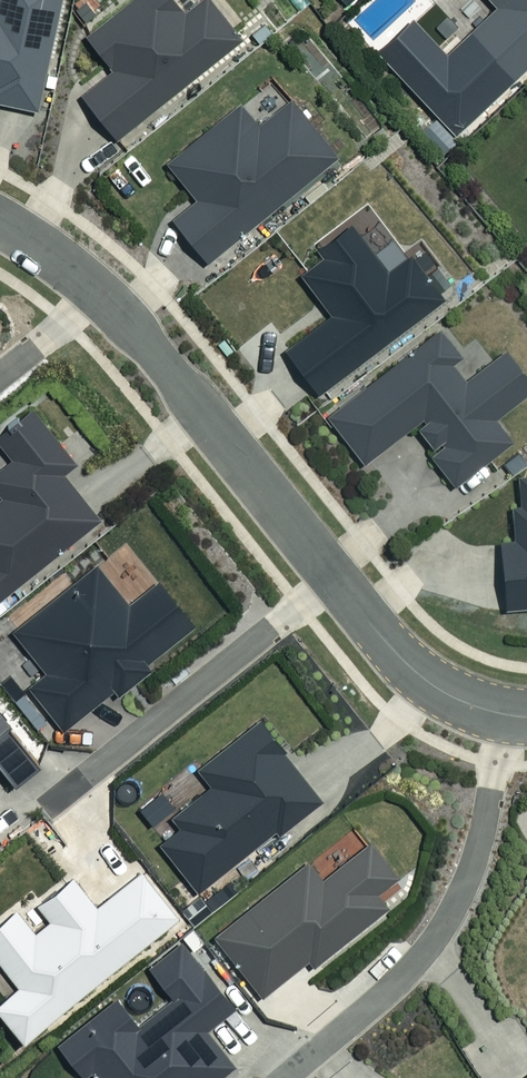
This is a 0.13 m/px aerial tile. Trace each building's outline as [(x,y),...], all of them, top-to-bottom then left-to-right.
[(38,114),(64,0),(0,0),(0,105),(38,114)] [(118,137),(243,38),(213,0),(193,0),(185,6),(180,0),(129,0),(90,32),(117,66),(83,93),(118,137)] [(497,7),(446,59),(489,101),(526,63),(526,0),(490,0),(497,7)] [(207,261),(339,155),(292,96),(259,123),(242,101),(169,161),(198,197),(171,218),(207,261)] [(480,126),(466,110),(444,129),(458,146),(480,126)] [(320,393),(448,299),(413,251),(387,270),(353,223),(318,249),(324,256),(302,273),(333,315),(287,349),(320,393)] [(365,458),(423,413),(427,419),(418,426),(434,447),(443,439),(448,445),(436,454),(455,479),(510,437),(493,416),(526,390),(526,374),(508,349),(469,379),(453,359),(464,354),(443,326),(330,412),(365,458)] [(103,517),(68,472),(78,464),(32,405),(0,431),(0,439),(14,457),(0,469),(0,488),(7,497),(0,503),(0,598),(103,517)] [(506,610),(526,608),(526,476),(521,476),(525,507),(514,508),(517,538),(499,539),(506,610)] [(26,684),(62,729),(115,687),(119,692),(151,667),(148,663),(196,624),(159,577),(130,601),(96,559),(10,629),(43,671),(26,684)] [(15,784),(41,763),(0,711),(0,766),(15,784)] [(199,894),(321,799),(284,752),(286,750),(261,717),(198,766),(211,782),(171,814),(179,826),(158,842),(199,894)] [(214,935),(263,997),(309,960),(314,966),(390,906),(379,892),(398,877),(370,841),(323,878),(309,860),(214,935)] [(24,1039),(180,920),(142,869),(98,903),(76,874),(37,904),(49,920),(36,930),(21,911),(0,927),(0,953),(25,985),(0,1004),(0,1007),(24,1039)] [(240,1065),(212,1029),(240,1007),(183,934),(146,962),(174,998),(139,1026),(115,996),(59,1040),(85,1073),(93,1067),(102,1077),(223,1077),(240,1065)]
